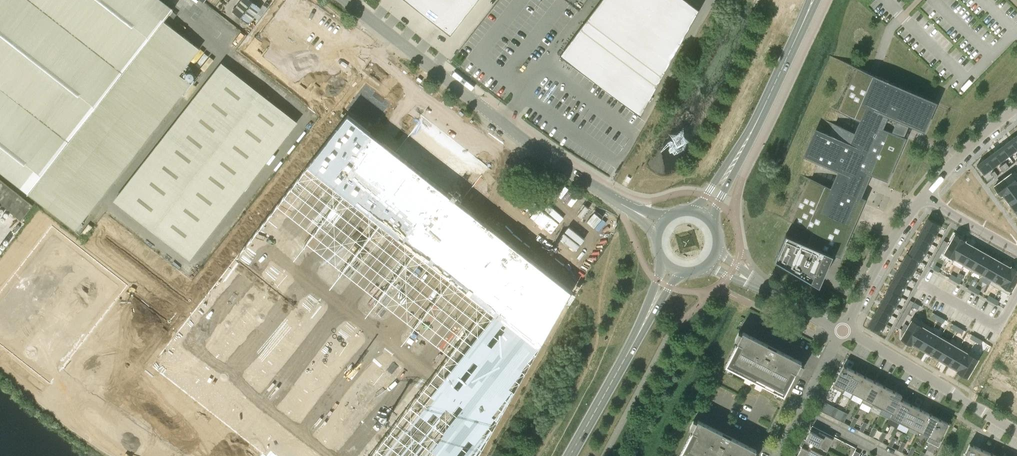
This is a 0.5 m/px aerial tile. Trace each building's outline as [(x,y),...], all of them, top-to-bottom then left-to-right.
[(162,0),(0,0),(0,171),(28,193),(28,194),(28,195),(29,194),(76,230),(191,83),(180,74),(200,49),(164,21),(174,9),(162,0)] [(232,11),(248,24),(261,8),(251,0),(241,0),(232,11)] [(287,8),(276,0),(273,0),(268,8),(276,14),(273,17),(277,21),(287,8)] [(450,35),(478,0),(406,0),(450,35)] [(560,56),(563,58),(564,59),(570,63),(573,65),(641,116),(699,10),(686,0),(602,0),(596,7),(560,56)] [(257,69),(288,28),(267,13),(237,55),(257,69)] [(763,209),(791,221),(818,161),(803,154),(815,126),(830,132),(859,68),(830,55),(763,209)] [(191,261),(295,119),(217,62),(112,203),(191,261)] [(869,72),(859,68),(830,132),(815,126),(803,154),(818,161),(791,221),(813,231),(808,243),(801,240),(786,234),(774,260),(795,269),(794,272),(820,283),(833,254),(838,256),(864,198),(855,194),(861,180),(865,171),(886,181),(905,137),(901,136),(904,129),(907,124),(923,131),(936,102),(878,76),(875,75),(874,74),(871,73),(869,72)] [(365,92),(454,156),(468,137),(378,74),(365,92)] [(151,366),(265,455),(478,455),(572,291),(572,290),(572,289),(572,288),(571,287),(532,256),(531,256),(530,256),(529,256),(529,257),(528,257),(348,115),(151,366)] [(1010,140),(1002,147),(1009,156),(1016,150),(1010,140)] [(1002,147),(993,153),(1000,162),(1009,156),(1002,147)] [(993,153),(985,159),(992,168),(1000,162),(993,153)] [(985,159),(977,165),(984,174),(992,168),(985,159)] [(1016,183),(1016,182),(1011,174),(994,186),(1001,195),(1002,195),(1002,194),(1016,183)] [(22,221),(34,206),(0,180),(0,204),(22,221)] [(1002,194),(1002,195),(1008,203),(1016,196),(1016,183),(1002,194)] [(1008,203),(1015,211),(1016,210),(1016,196),(1008,203)] [(928,218),(923,228),(936,235),(941,226),(928,218)] [(923,228),(918,236),(931,244),(936,235),(923,228)] [(954,235),(944,253),(954,258),(964,242),(965,241),(954,235)] [(918,236),(913,245),(926,253),(931,244),(918,236)] [(0,318),(0,349),(48,387),(125,289),(62,239),(0,318)] [(964,242),(954,258),(964,264),(973,247),(964,242)] [(908,254),(920,261),(921,262),(926,253),(913,245),(908,254)] [(973,247),(964,264),(963,265),(972,271),(983,252),(973,247)] [(983,252),(972,271),(981,276),(983,274),(992,257),(983,252)] [(907,253),(902,263),(915,270),(920,261),(908,254),(907,253)] [(992,257),(983,274),(992,279),(1001,263),(992,257)] [(902,263),(897,271),(910,279),(915,270),(902,263)] [(1001,263),(992,279),(990,284),(999,289),(1011,268),(1001,263)] [(999,289),(1009,294),(1016,280),(1016,270),(1011,267),(1011,268),(999,289)] [(897,271),(892,280),(905,288),(910,279),(897,271)] [(892,280),(887,290),(888,290),(900,296),(905,288),(892,280)] [(888,290),(883,299),(896,306),(901,297),(900,296),(888,290)] [(883,299),(878,308),(891,315),(896,306),(883,299)] [(878,308),(873,316),(886,324),(891,315),(878,308)] [(873,316),(868,326),(881,333),(886,324),(873,316)] [(914,317),(901,338),(911,344),(912,343),(911,343),(924,322),(914,317)] [(924,322),(911,343),(912,343),(921,349),(931,332),(933,328),(924,322)] [(726,365),(784,395),(795,375),(802,361),(743,331),(726,365)] [(931,332),(921,349),(930,354),(940,337),(939,337),(931,332)] [(940,337),(930,354),(939,359),(950,341),(941,335),(939,337),(940,337)] [(950,341),(939,359),(949,365),(960,346),(960,347),(961,344),(952,339),(951,338),(950,341)] [(960,346),(949,365),(958,370),(969,352),(969,351),(960,347),(960,346)] [(958,370),(957,371),(958,371),(967,377),(980,355),(970,350),(970,349),(969,351),(969,352),(958,370)] [(844,388),(853,370),(843,365),(832,387),(843,392),(845,388),(844,388)] [(863,375),(853,370),(844,388),(845,388),(854,393),(863,375)] [(854,393),(863,397),(864,398),(873,380),(863,375),(854,393)] [(864,398),(863,397),(861,402),(871,407),(872,405),(882,385),(873,380),(864,398)] [(892,390),(882,385),(872,405),(882,410),(883,408),(892,390)] [(902,395),(892,390),(883,408),(892,412),(893,413),(900,399),(902,395)] [(893,413),(892,412),(889,418),(899,423),(909,404),(900,399),(893,413)] [(825,413),(829,405),(822,401),(818,410),(825,413)] [(909,404),(899,423),(909,428),(910,426),(919,408),(909,404)] [(929,413),(919,408),(910,426),(920,431),(929,413)] [(929,413),(920,431),(929,436),(938,418),(929,413)] [(938,418),(929,436),(939,441),(948,423),(938,418)] [(756,450),(698,420),(696,423),(680,454),(685,455),(753,455),(756,450)] [(810,431),(806,439),(813,443),(824,449),(827,450),(833,439),(819,432),(818,435),(810,431)] [(824,449),(813,443),(809,451),(802,447),(797,455),(798,455),(824,455),(822,454),(824,449)] [(980,448),(969,444),(964,455),(976,455),(980,448)]
